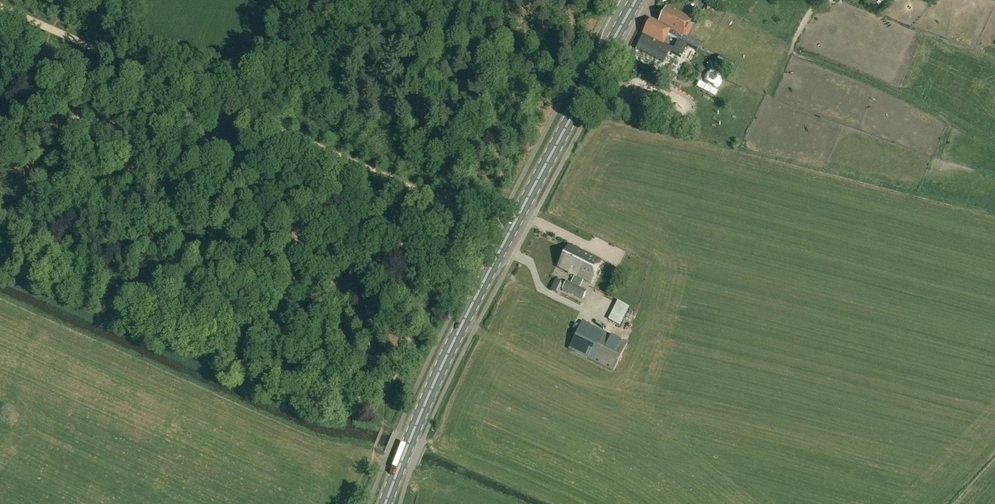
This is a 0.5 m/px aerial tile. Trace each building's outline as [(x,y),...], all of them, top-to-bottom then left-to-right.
[(638,50),(665,63),(670,52),(680,57),(687,43),(682,41),(693,20),(676,12),(675,13),(667,9),(659,24),(651,21),(638,50)] [(720,56),(715,65),(731,74),(736,64),(720,56)] [(734,71),(739,76),(745,70),(740,65),(734,71)] [(712,73),(707,83),(722,91),(728,81),(712,73)] [(715,135),(718,123),(708,121),(705,132),(715,135)] [(485,196),(481,204),(491,209),(495,200),(485,196)] [(559,267),(591,283),(601,261),(569,246),(559,267)] [(583,300),(587,291),(567,281),(563,290),(583,300)] [(629,307),(617,301),(608,319),(620,325),(629,307)] [(615,371),(628,344),(584,322),(570,349),(615,371)]
